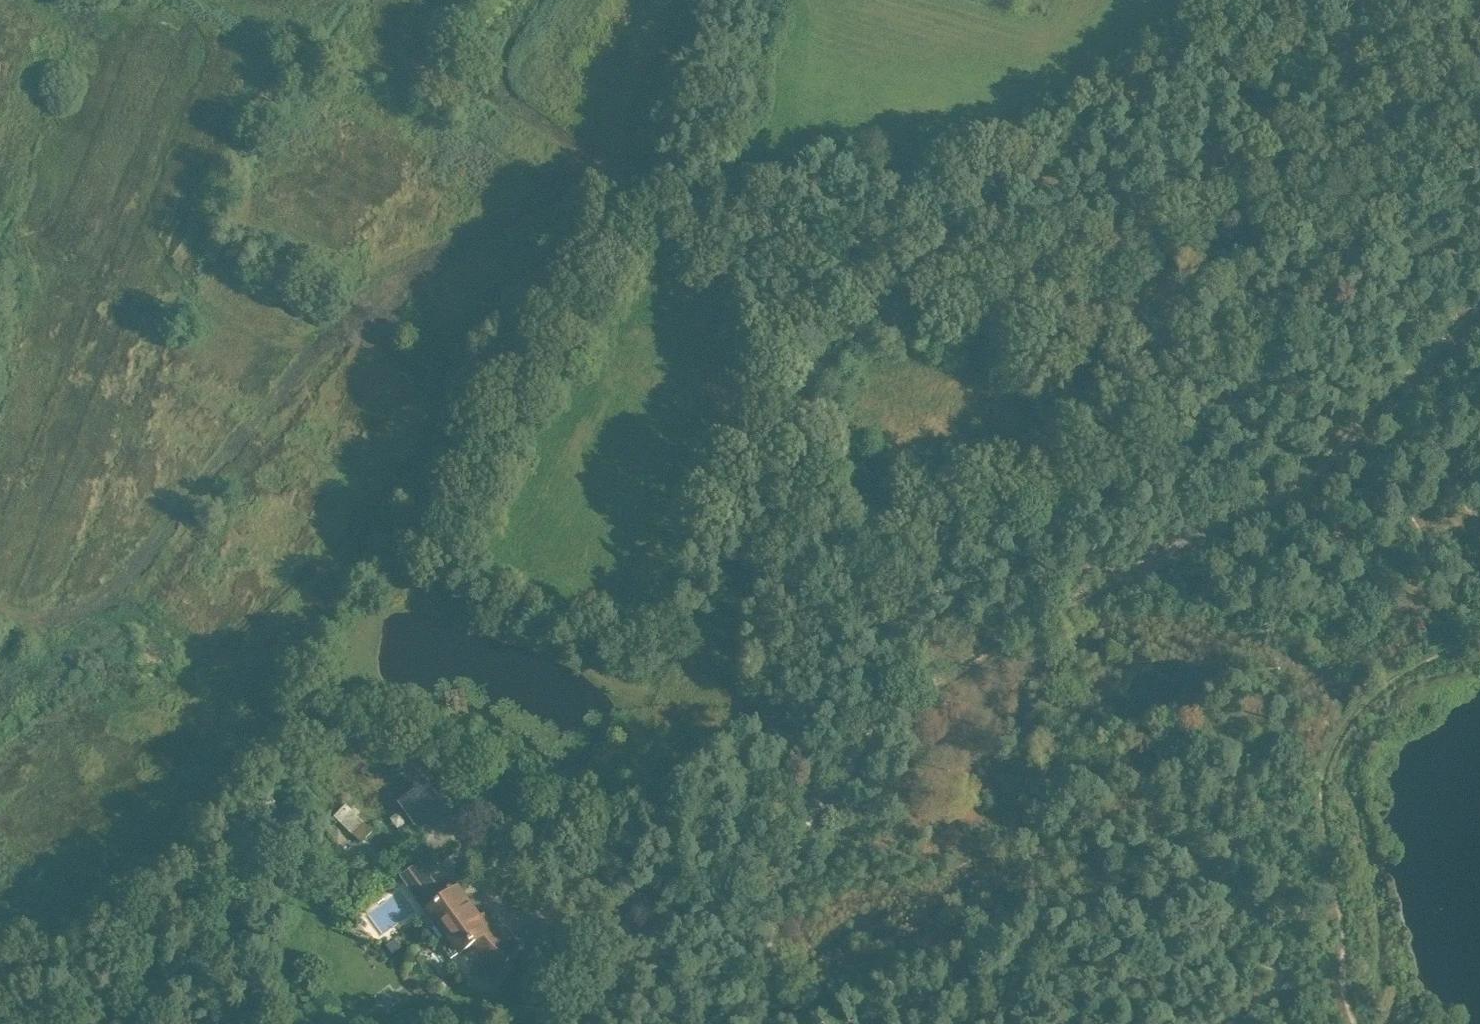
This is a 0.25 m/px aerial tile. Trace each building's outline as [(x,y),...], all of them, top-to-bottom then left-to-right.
[(445,899),(444,897),(419,862),(400,877),(426,913),(429,911),(452,942),(444,948),(452,958),(460,952),(461,953),(474,943),(486,960),(479,967),(492,978),(502,966),(515,950),(499,937),(489,924),(485,927),(458,890),(445,899)]
